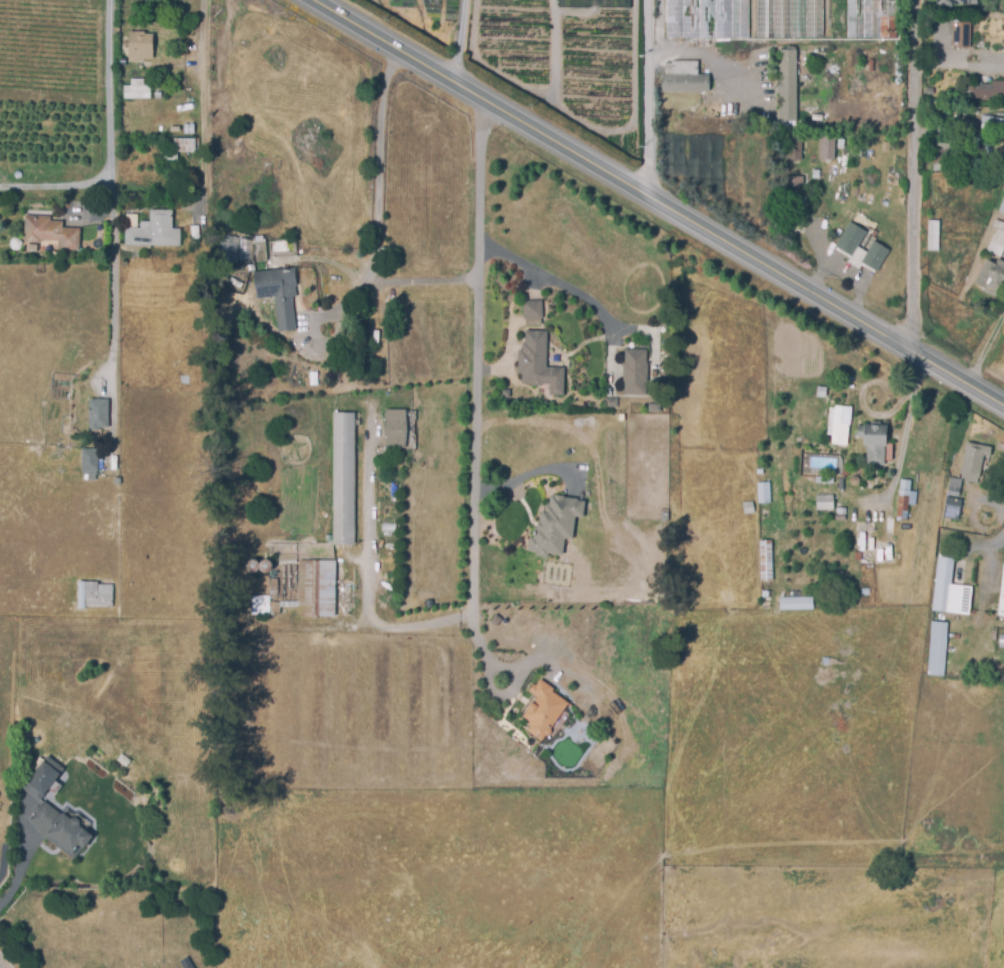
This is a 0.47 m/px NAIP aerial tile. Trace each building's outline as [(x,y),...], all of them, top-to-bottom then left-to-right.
[(666,37),(666,0),(748,0),(748,37),(666,37)] [(756,40),(756,0),(823,0),(823,39),(756,40)] [(848,41),(848,0),(898,0),(898,40),(848,41)] [(954,49),(954,24),(971,24),(971,49),(954,49)] [(129,46),(153,46),(153,60),(129,61),(129,46)] [(779,51),(796,51),(797,123),(780,123),(779,93),(777,93),(777,83),(779,83),(779,51)] [(671,62),(698,62),(698,77),(664,77),(664,66),(671,65),(671,62)] [(124,100),(123,87),(131,87),(131,80),(144,80),(144,86),(151,86),(151,99),(124,100)] [(993,80),(1003,80),(1003,101),(973,100),(973,95),(967,95),(968,85),(993,85),(993,80)] [(662,85),(711,84),(711,93),(662,94),(662,85)] [(995,119),(1003,119),(1003,134),(995,133),(995,119)] [(185,120),(194,120),(194,134),(184,135),(184,126),(185,125),(185,120)] [(835,133),(834,161),(819,160),(820,133),(835,133)] [(801,135),(801,161),(787,161),(787,134),(801,135)] [(174,141),(195,141),(195,153),(175,153),(174,141)] [(882,144),(890,144),(889,153),(882,153),(882,144)] [(937,145),(951,146),(950,155),(936,155),(937,145)] [(934,160),(950,161),(949,173),(933,172),(934,160)] [(812,171),(820,172),(819,179),(812,179),(812,171)] [(786,178),(801,178),(802,195),(786,195),(786,178)] [(173,211),(173,230),(179,230),(180,247),(139,248),(139,252),(117,253),(117,245),(125,245),(124,229),(140,229),(140,223),(149,223),(149,210),(173,211)] [(80,230),(80,251),(59,251),(59,242),(42,243),(42,244),(25,244),(25,218),(50,218),(50,222),(63,222),(63,230),(80,230)] [(995,221),(1003,225),(1003,254),(1001,260),(988,253),(998,231),(992,228),(995,221)] [(929,222),(940,222),(940,253),(928,253),(929,222)] [(851,223),(867,234),(853,259),(836,249),(851,223)] [(255,244),(267,243),(267,263),(256,263),(255,244)] [(874,243),(888,250),(878,271),(863,264),(874,243)] [(987,260),(1003,268),(1003,282),(999,294),(989,290),(993,280),(990,279),(986,290),(976,285),(987,260)] [(253,274),(296,270),(297,287),(295,287),(296,299),(292,299),(296,333),(278,335),(275,299),(257,301),(253,274)] [(524,303),(543,304),(543,321),(523,320),(524,303)] [(527,333),(548,333),(546,369),(565,370),(564,398),(550,397),(550,386),(523,385),(524,377),(518,377),(519,352),(523,352),(523,345),(526,345),(527,333)] [(625,351),(642,351),(642,369),(646,369),(645,395),(624,395),(624,383),(622,383),(623,364),(624,364),(625,351)] [(831,355),(844,359),(842,366),(830,362),(831,355)] [(817,388),(829,388),(828,399),(817,398),(817,388)] [(605,399),(617,400),(617,409),(605,409),(605,399)] [(90,401),(107,401),(108,428),(99,428),(99,431),(92,431),(92,427),(90,427),(90,401)] [(829,407),(851,408),(851,417),(847,417),(846,426),(849,426),(847,448),(832,447),(832,437),(827,437),(829,407)] [(386,411),(415,412),(415,449),(386,449),(386,411)] [(333,414),(355,414),(355,546),(333,546),(333,414)] [(864,438),(873,438),(873,427),(880,427),(880,438),(887,438),(887,448),(884,448),(884,467),(867,467),(867,448),(864,448),(864,438)] [(965,443),(972,444),(971,447),(983,449),(978,478),(975,477),(974,484),(963,482),(964,479),(959,478),(965,443)] [(82,450),(97,450),(98,476),(82,477),(82,450)] [(110,452),(115,452),(115,459),(117,459),(117,468),(115,468),(115,477),(109,477),(110,452)] [(815,478),(834,479),(834,486),(815,485),(815,478)] [(949,478),(962,480),(959,497),(947,495),(949,478)] [(900,481),(911,482),(910,493),(916,493),(915,507),(909,507),(907,522),(897,521),(900,481)] [(758,484),(769,483),(770,502),(758,503),(758,484)] [(551,497),(555,498),(555,496),(565,497),(565,499),(578,500),(578,502),(585,503),(583,519),(576,519),(573,542),(566,541),(564,557),(549,555),(549,559),(537,558),(537,554),(528,553),(529,539),(534,539),(535,529),(538,529),(538,523),(540,523),(541,517),(542,517),(542,514),(545,514),(546,506),(550,506),(551,497)] [(946,496),(959,499),(955,520),(943,518),(946,496)] [(743,504),(753,502),(755,514),(744,516),(743,504)] [(817,511),(817,503),(834,503),(834,511),(817,511)] [(885,518),(894,518),(894,536),(885,536),(885,518)] [(759,522),(770,522),(771,539),(760,539),(759,522)] [(759,542),(771,541),(773,582),(761,583),(759,542)] [(855,553),(864,553),(864,561),(854,561),(855,553)] [(938,557),(954,558),(951,585),(970,587),(967,615),(959,614),(932,611),(938,557)] [(298,562),(335,562),(335,617),(298,617),(298,562)] [(78,583),(98,584),(98,586),(112,586),(112,609),(85,609),(85,610),(78,610),(78,583)] [(780,599),(812,598),(812,611),(780,612),(780,599)] [(931,622),(947,623),(943,677),(927,675),(931,622)] [(553,691),(568,702),(550,727),(553,730),(549,735),(546,733),(541,741),(528,731),(532,726),(529,724),(530,721),(523,716),(529,708),(527,707),(532,700),(534,701),(537,697),(529,690),(534,683),(536,685),(541,679),(554,689),(553,691)] [(48,755),(64,767),(44,794),(39,801),(23,788),(48,755)] [(44,801),(57,811),(42,831),(29,821),(44,801)] [(63,812),(72,819),(74,816),(82,822),(80,825),(93,834),(74,860),(44,838),(48,832),(63,812)]
